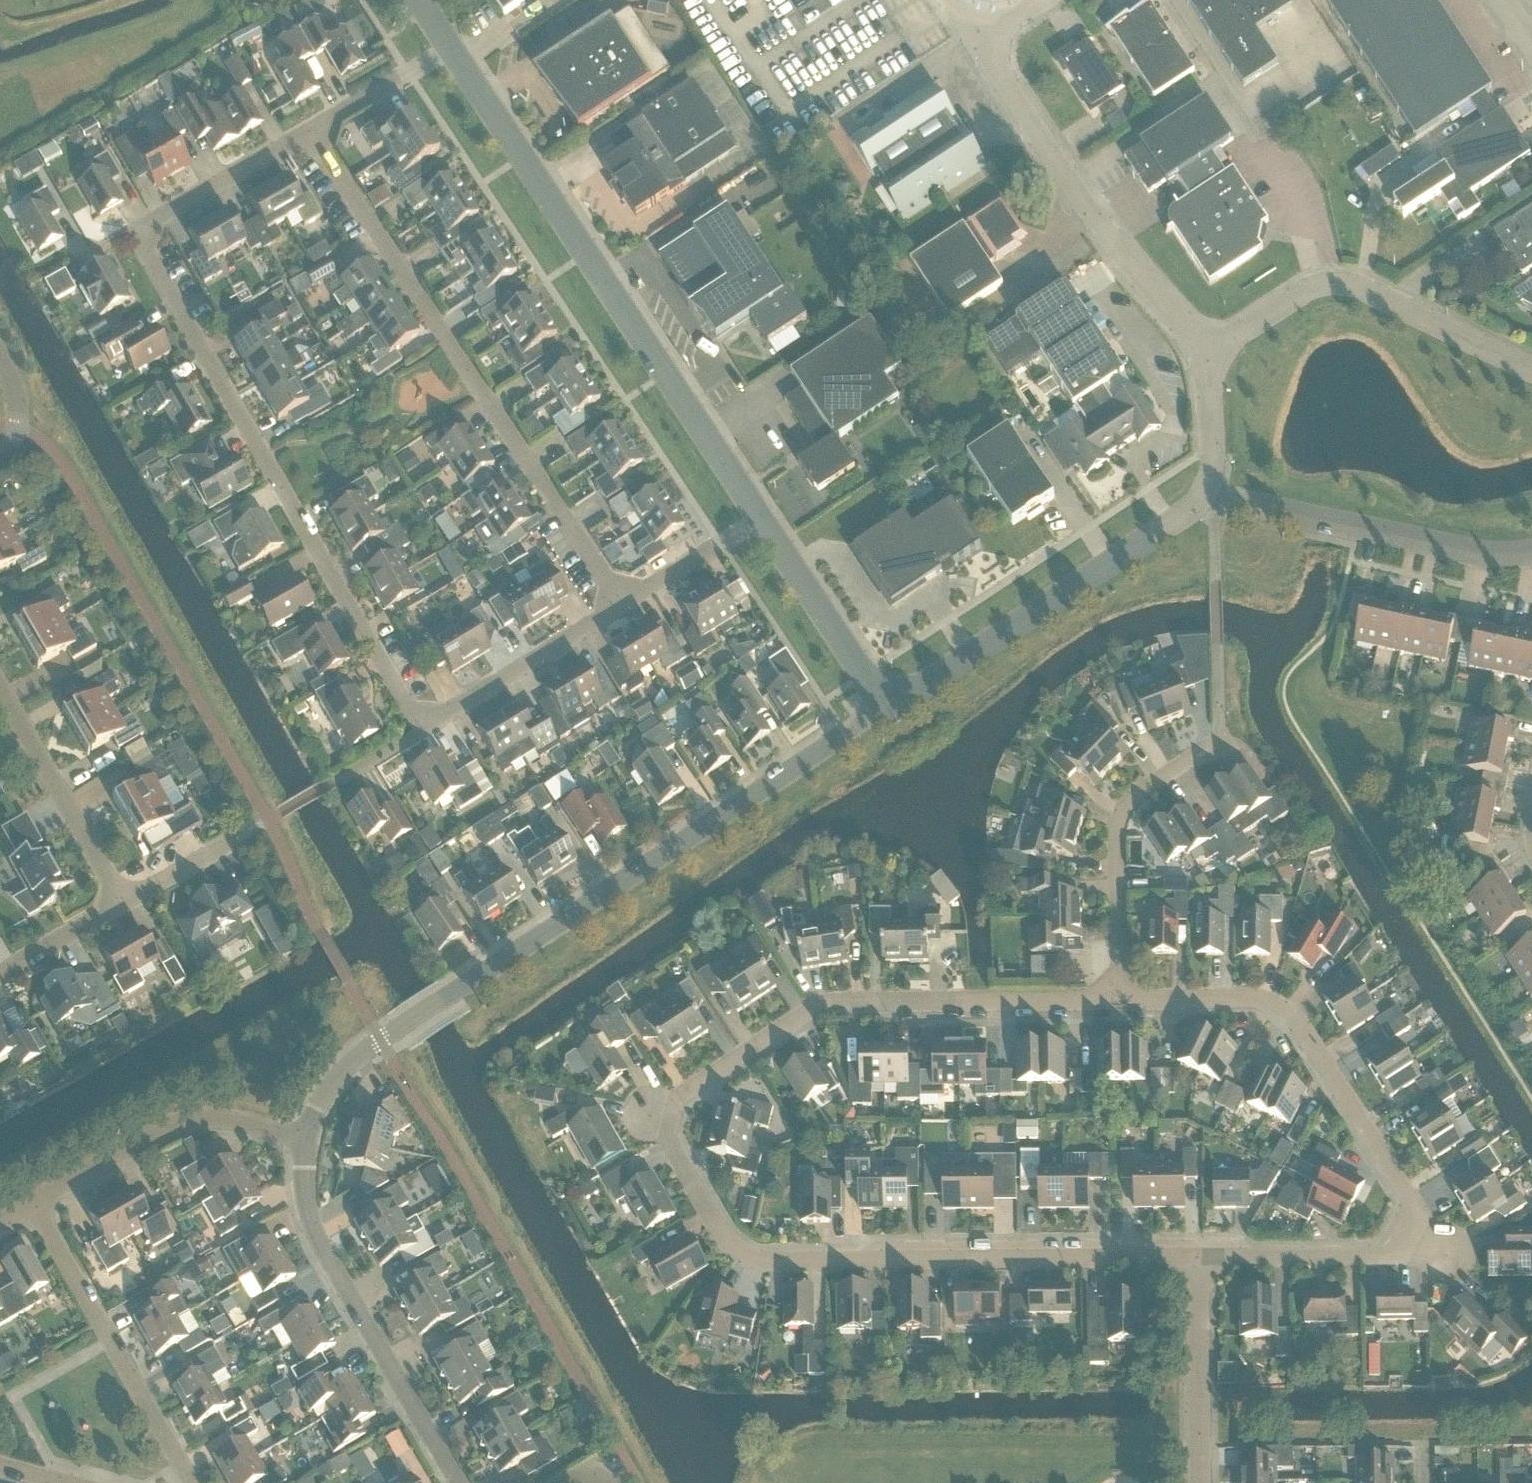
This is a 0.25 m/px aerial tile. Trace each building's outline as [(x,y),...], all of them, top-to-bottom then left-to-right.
[(504,16),(505,15),(505,14),(525,0),(494,0),(504,16)] [(666,18),(670,0),(651,0),(648,14),(666,18)] [(1154,96),(1194,70),(1150,3),(1154,0),(1152,0),(1132,13),(1131,12),(1108,27),(1109,28),(1110,28),(1154,96)] [(1243,85),(1279,62),(1257,29),(1238,0),(1187,0),(1243,85)] [(1257,29),(1292,6),(1288,0),(1238,0),(1257,29)] [(1416,137),(1471,101),(1484,121),(1435,153),(1444,168),(1394,201),(1404,216),(1440,193),(1458,221),(1480,207),(1471,193),(1531,153),(1502,109),(1498,112),(1485,92),(1493,87),(1436,0),(1326,0),(1416,137)] [(287,9),(279,14),(285,24),(293,20),(287,9)] [(561,101),(580,130),(671,70),(631,9),(545,65),(564,99),(561,101)] [(319,18),(300,28),(315,54),(325,49),(341,77),(364,64),(355,48),(362,44),(350,25),(343,29),(330,37),(319,18)] [(256,24),(247,28),(253,39),(262,35),(256,24)] [(295,103),(317,90),(301,63),(313,56),(298,30),(277,42),(288,61),(275,69),(295,103)] [(238,33),(230,37),(235,48),(243,44),(238,33)] [(1061,59),(1084,94),(1080,97),(1088,110),(1092,107),(1093,107),(1125,86),(1124,85),(1120,88),(1089,41),(1094,38),(1093,37),(1061,59)] [(240,88),(251,81),(237,57),(225,64),(240,88)] [(1357,73),(1321,96),(1345,132),(1381,109),(1357,73)] [(848,135),(875,176),(880,173),(882,176),(877,179),(904,220),(938,197),(933,190),(942,184),(947,191),(988,164),(961,123),(955,127),(954,124),(959,121),(932,80),(882,113),(886,121),(870,131),(866,124),(848,135)] [(637,217),(687,184),(676,167),(726,134),(693,83),(626,128),(637,145),(604,166),(637,217)] [(270,86),(262,91),(269,103),(277,98),(270,86)] [(238,136),(261,123),(243,92),(220,105),(238,136)] [(217,106),(203,114),(194,99),(176,110),(189,132),(199,126),(213,151),(236,138),(217,106)] [(1151,138),(1124,156),(1149,192),(1175,175),(1183,186),(1219,162),(1213,152),(1233,139),(1207,99),(1150,137),(1151,138)] [(152,140),(172,175),(190,164),(175,138),(185,132),(172,109),(157,118),(165,133),(152,140)] [(373,150),(383,143),(390,154),(426,131),(413,111),(394,124),(387,114),(360,131),(373,150)] [(1121,112),(1107,121),(1114,132),(1128,123),(1121,112)] [(94,118),(79,126),(85,137),(100,129),(94,118)] [(426,174),(419,163),(439,150),(426,131),(390,154),(398,165),(387,172),(401,193),(422,179),(421,177),(426,174)] [(115,142),(128,165),(138,159),(154,185),(172,175),(152,140),(139,147),(131,133),(115,142)] [(1390,148),(1363,167),(1371,179),(1399,160),(1390,148)] [(22,179),(44,167),(35,152),(14,165),(22,179)] [(94,173),(80,182),(100,216),(122,203),(109,182),(120,175),(107,152),(89,163),(94,173)] [(1269,221),(1250,193),(1233,167),(1226,172),(1219,162),(1183,186),(1189,197),(1178,204),(1173,197),(1172,197),(1177,205),(1174,207),(1172,210),(1170,213),(1169,217),(1170,220),(1171,223),(1173,226),(1165,231),(1166,233),(1173,228),(1210,283),(1263,248),(1259,241),(1262,225),(1269,221)] [(422,179),(401,193),(413,211),(428,201),(435,212),(465,193),(452,173),(429,189),(422,179)] [(304,225),(322,215),(310,193),(299,199),(285,174),(265,185),(285,220),(297,213),(304,225)] [(281,238),(274,226),(285,220),(265,185),(246,196),(258,217),(248,223),(260,245),(263,249),(281,238)] [(385,185),(377,191),(385,202),(393,197),(385,185)] [(838,185),(835,198),(846,201),(849,188),(838,185)] [(60,211),(46,188),(28,198),(34,208),(19,217),(39,251),(61,239),(49,217),(60,211)] [(453,228),(478,213),(465,193),(435,212),(443,224),(428,234),(439,252),(460,238),(453,228)] [(1001,201),(910,261),(950,320),(1003,285),(989,264),(1018,245),(1016,242),(1025,236),(1001,201)] [(1494,231),(1503,245),(1502,246),(1512,261),(1513,260),(1522,274),(1531,268),(1531,206),(1494,231)] [(207,219),(226,253),(245,242),(250,251),(260,245),(248,223),(238,229),(226,208),(207,219)] [(729,209),(659,255),(660,256),(661,255),(717,338),(750,316),(769,344),(807,318),(789,290),(784,293),(729,209)] [(207,219),(187,230),(199,251),(189,257),(204,283),(222,272),(215,260),(226,253),(207,219)] [(474,271),(503,251),(490,231),(466,247),(460,238),(439,252),(451,269),(466,259),(474,271)] [(503,251),(474,271),(481,282),(473,288),(478,295),(473,298),(480,309),(498,297),(492,287),(516,271),(503,251)] [(100,315),(129,299),(107,260),(78,277),(100,315)] [(352,300),(381,280),(369,262),(340,281),(328,261),(305,274),(313,287),(323,280),(340,308),(352,300)] [(55,300),(75,289),(64,270),(44,281),(55,300)] [(352,300),(360,311),(335,327),(340,335),(343,332),(346,331),(346,330),(394,299),(381,280),(352,300)] [(1068,286),(985,341),(1008,377),(1041,355),(1074,405),(1075,404),(1086,421),(1092,417),(1115,451),(1117,450),(1118,451),(1126,446),(1125,444),(1128,443),(1105,409),(1115,402),(1104,386),(1124,372),(1080,304),(1068,286)] [(492,331),(502,324),(509,336),(544,313),(531,294),(514,305),(507,294),(479,312),(492,331)] [(1515,306),(1515,307),(1530,298),(1531,302),(1531,295),(1515,306)] [(348,339),(357,333),(369,325),(376,336),(406,317),(394,299),(346,330),(346,331),(343,332),(348,339)] [(281,327),(277,320),(285,315),(277,301),(252,315),(260,329),(234,344),(245,363),(275,346),(269,334),(281,327)] [(544,313),(509,336),(517,347),(506,354),(519,373),(546,355),(539,344),(557,333),(544,313)] [(406,317),(376,336),(384,347),(365,359),(376,377),(402,360),(395,350),(418,335),(406,317)] [(902,367),(871,319),(791,372),(802,389),(785,400),(816,446),(832,435),(836,440),(899,398),(886,378),(902,367)] [(130,340),(124,329),(99,344),(110,362),(124,354),(135,372),(169,352),(154,327),(130,340)] [(275,346),(245,363),(256,382),(298,357),(294,350),(282,357),(275,346)] [(303,364),(298,357),(256,382),(266,401),(297,383),(290,372),(303,364)] [(535,395),(549,386),(557,398),(587,379),(574,359),(549,375),(543,365),(524,377),(535,395)] [(551,419),(563,437),(582,425),(575,414),(600,398),(587,379),(557,398),(565,410),(551,419)] [(303,395),(297,383),(266,401),(277,420),(287,414),(294,425),(330,404),(319,386),(303,395)] [(182,439),(209,423),(189,388),(174,396),(167,384),(142,398),(143,399),(136,404),(143,416),(150,412),(152,415),(165,408),(182,439)] [(1115,402),(1105,409),(1128,443),(1136,437),(1139,441),(1161,427),(1136,389),(1115,402)] [(1058,431),(1044,440),(1066,473),(1079,464),(1087,475),(1109,461),(1106,457),(1115,451),(1092,417),(1086,421),(1062,437),(1058,431)] [(436,459),(443,454),(450,465),(481,445),(468,425),(458,432),(452,423),(424,441),(436,459)] [(577,458),(591,449),(599,462),(629,442),(616,423),(591,439),(584,428),(566,441),(577,458)] [(1054,497),(1009,429),(968,457),(1013,525),(1026,516),(1024,512),(1038,502),(1041,506),(1054,497)] [(855,469),(836,440),(832,435),(816,446),(818,450),(799,463),(819,493),(855,469)] [(222,461),(210,440),(169,464),(182,485),(194,478),(210,507),(246,486),(229,457),(222,461)] [(599,462),(607,474),(593,483),(605,501),(624,488),(617,478),(642,462),(629,442),(599,462)] [(494,464),(481,445),(450,465),(463,484),(464,484),(469,493),(489,479),(483,471),(494,464)] [(159,447),(141,457),(146,467),(164,456),(159,447)] [(165,460),(149,469),(155,481),(171,472),(165,460)] [(372,513),(366,502),(376,496),(365,477),(338,492),(343,503),(329,511),(340,531),(372,513)] [(487,521),(518,501),(505,482),(495,488),(489,479),(469,493),(459,500),(471,518),(481,511),(487,521)] [(619,522),(633,513),(641,525),(671,506),(658,486),(633,502),(626,492),(607,504),(619,522)] [(13,537),(2,517),(13,511),(7,500),(0,504),(0,545),(13,537)] [(499,555),(527,536),(520,527),(531,520),(518,501),(487,521),(474,530),(484,546),(486,545),(494,558),(499,555)] [(942,571),(939,566),(950,558),(954,564),(981,546),(952,502),(913,528),(898,538),(927,581),(942,571)] [(649,537),(635,547),(647,564),(666,552),(659,541),(684,525),(671,506),(641,525),(649,537)] [(239,534),(243,542),(236,546),(233,558),(240,569),(280,546),(261,512),(244,522),(237,509),(213,523),(224,542),(239,534)] [(397,525),(391,528),(386,519),(378,524),(372,513),(340,531),(352,551),(362,545),(368,555),(402,535),(397,525)] [(461,536),(447,514),(434,522),(448,544),(461,536)] [(905,514),(855,548),(892,604),(927,581),(898,538),(913,528),(905,514)] [(207,525),(188,536),(196,549),(215,539),(207,525)] [(373,564),(362,570),(374,590),(406,571),(400,561),(407,557),(402,548),(408,545),(402,535),(368,555),(373,564)] [(15,563),(21,573),(46,559),(39,548),(24,557),(13,537),(0,545),(0,572),(15,563)] [(527,556),(519,544),(502,555),(509,567),(527,556)] [(494,558),(486,563),(493,574),(505,566),(499,555),(494,558)] [(457,562),(446,569),(455,583),(465,576),(457,562)] [(531,581),(520,588),(540,619),(559,607),(553,597),(564,591),(546,562),(527,574),(531,581)] [(402,613),(427,599),(421,589),(417,591),(406,571),(374,590),(385,610),(396,604),(402,613)] [(234,574),(227,578),(232,586),(239,582),(234,574)] [(270,628),(313,603),(297,575),(254,600),(270,628)] [(697,593),(718,627),(728,621),(735,633),(744,628),(736,616),(737,615),(716,581),(697,593)] [(230,608),(254,595),(246,582),(222,595),(230,608)] [(12,624),(24,646),(63,624),(56,612),(68,605),(57,586),(36,599),(42,609),(14,625),(13,623),(12,624)] [(514,621),(520,631),(540,619),(520,588),(501,600),(499,596),(488,602),(503,627),(514,621)] [(679,604),(695,630),(684,637),(696,657),(716,645),(709,633),(718,627),(697,593),(679,604)] [(1355,642),(1378,647),(1386,609),(1373,606),(1374,601),(1365,599),(1365,598),(1353,595),(1347,620),(1359,622),(1355,642)] [(1378,647),(1389,650),(1400,652),(1412,598),(1401,596),(1397,611),(1386,609),(1378,647)] [(1400,652),(1422,657),(1431,618),(1419,616),(1423,600),(1412,598),(1400,652)] [(471,618),(451,630),(471,662),(490,650),(484,639),(495,633),(479,608),(468,614),(471,618)] [(1431,618),(1422,657),(1446,662),(1450,642),(1462,644),(1467,620),(1454,617),(1454,618),(1444,616),(1443,621),(1431,618)] [(405,617),(397,622),(403,632),(411,627),(405,617)] [(1469,667),(1492,672),(1500,633),(1488,631),(1489,626),(1480,624),(1480,623),(1467,620),(1462,644),(1473,647),(1469,667)] [(1492,672),(1514,677),(1526,622),(1515,620),(1512,636),(1500,633),(1492,672)] [(1514,677),(1531,680),(1531,624),(1526,622),(1514,677)] [(630,635),(649,666),(659,660),(666,670),(686,658),(666,626),(656,633),(649,623),(630,635)] [(72,660),(96,646),(89,634),(86,636),(82,628),(70,635),(63,624),(24,646),(37,668),(39,668),(38,666),(66,649),(72,660)] [(320,676),(346,661),(327,627),(306,639),(300,628),(272,644),(283,663),(305,650),(320,676)] [(445,663),(451,674),(471,662),(451,630),(441,636),(437,629),(417,641),(434,670),(445,663)] [(622,689),(625,686),(630,694),(642,686),(644,680),(639,672),(649,666),(630,635),(610,647),(617,657),(606,664),(622,689)] [(1207,638),(1194,639),(1201,657),(1208,655),(1207,638)] [(795,685),(804,679),(785,650),(768,661),(781,682),(767,691),(787,721),(809,706),(795,685)] [(1169,680),(1156,684),(1170,722),(1192,714),(1184,691),(1195,687),(1186,662),(1166,670),(1169,680)] [(563,676),(582,707),(592,701),(599,711),(619,699),(602,671),(591,678),(582,664),(563,676)] [(685,692),(703,681),(692,664),(674,674),(685,692)] [(87,668),(79,672),(84,681),(92,677),(87,668)] [(62,711),(74,733),(113,710),(107,699),(119,692),(114,684),(117,683),(110,671),(86,685),(92,696),(64,712),(63,710),(62,711)] [(543,688),(549,698),(539,705),(560,739),(590,720),(582,707),(563,676),(543,688)] [(337,734),(342,731),(351,747),(378,731),(353,688),(346,692),(339,679),(314,693),(337,734)] [(760,719),(769,713),(747,680),(730,691),(742,709),(728,718),(747,747),(769,732),(760,719)] [(1140,708),(1148,730),(1170,722),(1156,684),(1135,693),(1131,683),(1119,687),(1129,712),(1140,708)] [(304,704),(293,711),(297,717),(308,710),(304,704)] [(496,716),(515,746),(522,758),(534,750),(539,758),(559,746),(540,715),(528,722),(517,704),(496,716)] [(1082,741),(1111,770),(1127,753),(1110,736),(1119,727),(1094,704),(1086,712),(1098,725),(1082,741)] [(684,744),(688,744),(707,773),(729,759),(715,738),(725,732),(708,706),(698,712),(701,716),(693,721),(697,727),(683,736),(681,741),(684,744)] [(113,710),(74,733),(87,755),(89,754),(88,752),(116,736),(122,746),(143,734),(132,715),(120,722),(113,710)] [(1472,722),(1467,745),(1506,753),(1509,740),(1513,741),(1515,732),(1517,732),(1519,719),(1495,714),(1492,726),(1472,722)] [(515,746),(496,716),(476,729),(503,772),(511,768),(510,765),(522,758),(515,746)] [(654,718),(637,730),(642,738),(651,732),(660,727),(654,718)] [(660,727),(651,732),(642,738),(640,739),(651,756),(632,769),(657,806),(683,789),(661,755),(674,746),(661,726),(660,727)] [(1094,786),(1111,770),(1082,741),(1073,751),(1065,744),(1050,760),(1068,778),(1077,769),(1094,786)] [(608,743),(597,750),(609,769),(620,762),(608,743)] [(1481,784),(1505,789),(1508,776),(1506,775),(1508,766),(1504,765),(1506,753),(1467,745),(1463,768),(1483,772),(1481,784)] [(559,750),(551,755),(560,770),(569,765),(559,750)] [(482,796),(465,768),(454,775),(439,752),(412,768),(434,805),(451,795),(459,809),(482,796)] [(113,796),(112,797),(124,819),(163,797),(157,786),(168,779),(157,759),(136,772),(118,782),(124,793),(114,798),(113,796)] [(194,763),(179,771),(184,780),(199,771),(194,763)] [(1257,824),(1267,818),(1272,824),(1291,812),(1276,788),(1266,794),(1249,768),(1231,780),(1229,777),(1227,778),(1257,824)] [(202,777),(192,783),(198,794),(208,788),(202,777)] [(1243,834),(1257,824),(1227,778),(1207,791),(1226,821),(1216,827),(1238,862),(1254,851),(1243,834)] [(1458,792),(1454,815),(1492,823),(1495,810),(1499,811),(1501,802),(1503,802),(1505,789),(1481,784),(1478,796),(1458,792)] [(540,812),(551,805),(538,786),(528,793),(540,812)] [(1085,812),(1062,805),(1065,793),(1040,786),(1034,806),(1031,805),(1027,819),(1025,818),(1025,819),(1079,834),(1085,812)] [(496,788),(491,791),(502,809),(507,806),(496,788)] [(590,823),(602,842),(624,828),(604,798),(591,806),(582,793),(562,806),(578,831),(590,823)] [(390,843),(409,831),(393,806),(382,813),(371,794),(347,808),(366,838),(382,828),(390,843)] [(163,797),(124,819),(137,842),(139,841),(138,839),(141,837),(151,854),(201,825),(191,807),(189,808),(186,809),(182,802),(170,808),(163,797)] [(1237,862),(1238,862),(1216,827),(1205,834),(1188,808),(1170,821),(1168,817),(1166,818),(1189,853),(1200,846),(1209,860),(1218,854),(1225,865),(1235,858),(1237,862)] [(493,814),(483,821),(495,840),(506,833),(493,814)] [(1461,848),(1472,866),(1493,852),(1494,846),(1493,845),(1494,836),(1490,835),(1492,823),(1454,815),(1449,838),(1462,841),(1461,848)] [(556,872),(576,859),(547,816),(540,821),(549,835),(537,843),(556,872)] [(1185,851),(1188,854),(1189,853),(1166,818),(1146,831),(1167,863),(1185,851)] [(1072,857),(1079,834),(1025,819),(1025,820),(1027,820),(1023,834),(1026,835),(1020,855),(1045,862),(1054,864),(1057,853),(1072,857)] [(472,828),(485,847),(495,840),(483,821),(472,828)] [(9,860),(27,893),(16,899),(4,890),(3,891),(16,901),(24,909),(28,917),(53,903),(55,902),(50,894),(74,880),(73,879),(64,884),(45,851),(54,846),(54,845),(30,859),(10,824),(1,830),(15,856),(9,860)] [(431,828),(419,836),(430,853),(442,845),(431,828)] [(534,845),(515,837),(508,842),(537,885),(556,872),(537,843),(534,845)] [(440,876),(451,869),(438,850),(427,857),(440,876)] [(1314,871),(1335,865),(1331,852),(1311,858),(1314,871)] [(1468,898),(1481,918),(1514,896),(1507,885),(1511,883),(1506,875),(1507,874),(1493,852),(1472,866),(1485,887),(1468,898)] [(494,871),(482,879),(501,909),(521,896),(492,853),(485,857),(494,871)] [(1015,853),(1015,870),(1045,872),(1045,862),(1020,855),(1015,853)] [(427,889),(439,881),(424,858),(412,866),(427,889)] [(1302,861),(1293,864),(1295,869),(1299,871),(1305,869),(1302,861)] [(453,879),(482,922),(501,909),(482,879),(470,887),(460,874),(453,879)] [(1188,893),(1188,879),(1164,878),(1164,893),(1188,893)] [(1022,894),(1040,894),(1041,917),(1080,916),(1080,893),(1056,893),(1055,881),(1022,882),(1022,894)] [(1234,918),(1234,887),(1219,887),(1218,901),(1210,901),(1209,918),(1198,918),(1197,954),(1223,954),(1224,918),(1234,918)] [(196,912),(178,923),(190,944),(200,962),(245,936),(235,918),(250,910),(238,888),(224,896),(225,897),(220,899),(215,889),(190,903),(196,912)] [(953,889),(942,898),(949,906),(960,897),(953,889)] [(438,951),(462,935),(432,891),(422,898),(429,908),(415,917),(438,951)] [(1188,894),(1175,893),(1174,901),(1166,901),(1166,917),(1151,917),(1151,953),(1177,954),(1177,921),(1187,921),(1188,894)] [(766,928),(780,919),(763,894),(750,904),(766,928)] [(1493,938),(1511,926),(1517,937),(1531,927),(1531,913),(1531,912),(1530,912),(1525,905),(1521,907),(1514,896),(1481,918),(1493,938)] [(1282,922),(1283,898),(1260,897),(1259,915),(1244,915),(1243,955),(1269,955),(1270,922),(1282,922)] [(270,907),(256,915),(273,945),(287,937),(270,907)] [(819,927),(825,966),(848,962),(843,934),(855,932),(851,907),(839,909),(839,913),(834,914),(829,921),(829,925),(819,927)] [(905,961),(905,922),(892,922),(891,908),(869,908),(870,934),(882,933),(882,961),(905,961)] [(928,943),(940,942),(940,908),(927,908),(927,911),(923,911),(917,917),(917,921),(905,922),(905,961),(928,961),(928,943)] [(825,966),(819,927),(806,929),(803,915),(794,917),(793,909),(780,911),(785,944),(798,942),(802,969),(825,966)] [(1298,942),(1289,956),(1312,969),(1321,954),(1332,961),(1352,928),(1331,915),(1321,932),(1299,920),(1289,936),(1298,942)] [(1041,917),(1041,931),(1031,931),(1031,953),(1057,952),(1057,940),(1081,939),(1080,916),(1041,917)] [(1519,978),(1531,969),(1531,927),(1517,937),(1524,947),(1506,958),(1519,978)] [(134,969),(156,957),(142,931),(103,953),(118,979),(114,981),(123,998),(144,986),(134,969)] [(754,954),(735,966),(757,999),(776,986),(761,963),(771,956),(757,935),(747,942),(754,954)] [(173,987),(186,980),(173,958),(161,965),(173,987)] [(1346,983),(1324,998),(1335,1016),(1365,997),(1358,986),(1364,981),(1353,964),(1339,973),(1346,983)] [(722,988),(738,1012),(757,999),(735,966),(717,979),(709,967),(698,974),(712,995),(722,988)] [(1519,978),(1531,998),(1531,969),(1519,978)] [(54,1026),(68,1018),(71,1025),(87,1028),(119,1009),(100,975),(89,981),(87,976),(76,983),(70,972),(44,987),(50,998),(41,1003),(54,1026)] [(676,1005),(667,1011),(689,1044),(708,1031),(693,1008),(703,1001),(689,980),(678,987),(680,990),(676,992),(674,1001),(676,1005)] [(1365,997),(1335,1016),(1347,1034),(1377,1015),(1365,997)] [(1397,1007),(1375,1020),(1382,1031),(1404,1017),(1397,1007)] [(654,1033),(670,1056),(689,1044),(667,1011),(648,1023),(641,1012),(630,1019),(644,1040),(654,1033)] [(568,1058),(568,1062),(575,1074),(579,1075),(589,1068),(602,1087),(616,1078),(615,1077),(626,1070),(612,1050),(624,1042),(634,1035),(619,1013),(609,1019),(590,1032),(597,1042),(580,1053),(576,1053),(568,1058)] [(122,1017),(111,1023),(115,1030),(126,1024),(122,1017)] [(1404,1017),(1382,1031),(1389,1042),(1410,1028),(1404,1017)] [(8,1054),(16,1068),(39,1054),(27,1033),(13,1041),(0,1018),(0,1059),(8,1054)] [(1194,1027),(1177,1062),(1199,1072),(1216,1038),(1194,1027)] [(1237,1048),(1216,1038),(1199,1072),(1220,1083),(1237,1048)] [(1396,1042),(1367,1060),(1378,1079),(1408,1060),(1396,1042)] [(1012,1071),(1000,1071),(1000,1095),(1028,1095),(1028,1083),(1041,1083),(1041,1044),(1017,1045),(1017,1082),(1012,1082),(1012,1071)] [(1065,1044),(1041,1044),(1041,1083),(1065,1082),(1065,1044)] [(1093,1070),(1081,1071),(1082,1094),(1105,1094),(1108,1091),(1108,1082),(1122,1082),(1122,1044),(1098,1044),(1098,1082),(1094,1082),(1093,1070)] [(1136,1082),(1138,1094),(1163,1094),(1163,1070),(1151,1070),(1151,1077),(1146,1077),(1146,1044),(1122,1044),(1122,1082),(1136,1082)] [(872,1105),(872,1085),(885,1085),(885,1057),(885,1045),(861,1046),(861,1076),(849,1075),(849,1097),(853,1106),(872,1105)] [(885,1057),(885,1085),(898,1085),(898,1100),(920,1100),(920,1075),(908,1075),(908,1045),(885,1045),(885,1057)] [(945,1097),(945,1086),(960,1086),(960,1045),(934,1045),(934,1071),(920,1072),(920,1097),(945,1097)] [(976,1096),(1000,1096),(1000,1095),(1000,1071),(986,1071),(986,1045),(960,1045),(960,1086),(976,1086),(976,1096)] [(807,1058),(785,1072),(805,1103),(827,1089),(830,1093),(840,1086),(824,1061),(814,1068),(807,1058)] [(1408,1060),(1378,1079),(1390,1097),(1420,1078),(1408,1060)] [(1175,1070),(1163,1070),(1163,1094),(1175,1094),(1175,1070)] [(1264,1070),(1247,1104),(1268,1115),(1285,1080),(1264,1070)] [(1070,1094),(1082,1094),(1081,1071),(1070,1071),(1070,1094)] [(1447,1083),(1439,1071),(1417,1085),(1425,1097),(1447,1083)] [(1462,1076),(1448,1085),(1455,1096),(1469,1088),(1462,1076)] [(1307,1091),(1285,1080),(1268,1115),(1290,1125),(1307,1091)] [(1226,1082),(1215,1103),(1226,1109),(1236,1087),(1226,1082)] [(1410,1123),(1421,1142),(1451,1123),(1440,1106),(1455,1096),(1448,1085),(1447,1083),(1425,1097),(1432,1109),(1410,1123)] [(1247,1093),(1236,1087),(1226,1109),(1236,1114),(1247,1093)] [(538,1088),(536,1102),(554,1106),(557,1092),(538,1088)] [(392,1097),(382,1103),(386,1111),(383,1122),(356,1114),(349,1138),(389,1149),(392,1137),(409,1127),(392,1097)] [(713,1129),(751,1138),(755,1125),(768,1128),(773,1107),(749,1101),(746,1113),(719,1106),(713,1129)] [(593,1167),(622,1150),(600,1111),(579,1123),(572,1111),(546,1126),(553,1138),(571,1129),(593,1167)] [(1297,1145),(1309,1125),(1299,1119),(1287,1139),(1297,1145)] [(1038,1122),(1018,1122),(1018,1138),(1038,1138),(1038,1122)] [(1451,1123),(1421,1142),(1433,1160),(1463,1141),(1451,1123)] [(735,1158),(732,1169),(757,1175),(762,1154),(748,1151),(751,1138),(713,1129),(708,1151),(735,1158)] [(1466,1160),(1487,1146),(1480,1136),(1459,1149),(1466,1160)] [(360,1185),(366,1195),(388,1183),(382,1173),(389,1149),(349,1138),(343,1163),(370,1170),(367,1181),(360,1185)] [(1283,1141),(1277,1151),(1288,1158),(1294,1147),(1283,1141)] [(833,1145),(829,1149),(829,1155),(833,1158),(839,1158),(843,1154),(842,1149),(839,1145),(833,1145)] [(1353,1204),(1364,1183),(1335,1167),(1340,1157),(1319,1145),(1309,1165),(1325,1174),(1319,1186),(1353,1204)] [(1475,1172),(1453,1186),(1464,1205),(1494,1186),(1487,1175),(1501,1167),(1490,1149),(1469,1162),(1475,1172)] [(883,1170),(883,1163),(870,1163),(870,1150),(848,1150),(848,1180),(860,1179),(860,1209),(883,1209),(883,1170)] [(896,1163),(883,1163),(883,1170),(883,1209),(907,1209),(907,1179),(919,1179),(918,1150),(896,1150),(896,1163)] [(1135,1180),(1135,1207),(1160,1207),(1159,1169),(1135,1169),(1135,1150),(1121,1151),(1122,1180),(1135,1180)] [(1159,1169),(1160,1207),(1184,1207),(1184,1179),(1197,1179),(1197,1150),(1184,1150),(1184,1168),(1159,1169)] [(1040,1169),(1040,1156),(1040,1151),(1021,1151),(1021,1189),(1039,1189),(1039,1208),(1064,1208),(1064,1169),(1040,1169)] [(1064,1169),(1064,1208),(1089,1208),(1089,1180),(1102,1180),(1102,1155),(1088,1155),(1088,1169),(1064,1169)] [(944,1197),(944,1209),(969,1208),(968,1156),(924,1156),(925,1181),(936,1181),(937,1197),(944,1197)] [(968,1156),(969,1208),(994,1208),(993,1180),(1017,1180),(1017,1156),(968,1156)] [(1296,1173),(1303,1161),(1293,1156),(1287,1168),(1296,1173)] [(180,1173),(187,1185),(192,1194),(206,1186),(213,1198),(246,1179),(234,1157),(210,1171),(203,1160),(180,1173)] [(1267,1196),(1280,1173),(1264,1164),(1259,1173),(1215,1173),(1215,1207),(1249,1207),(1249,1195),(1266,1195),(1267,1196)] [(436,1165),(424,1172),(429,1182),(441,1175),(436,1165)] [(799,1177),(802,1176),(803,1222),(829,1222),(829,1210),(841,1210),(841,1180),(828,1180),(828,1174),(814,1174),(813,1166),(798,1166),(799,1177)] [(647,1231),(675,1215),(653,1177),(636,1186),(625,1167),(603,1179),(617,1203),(627,1197),(647,1231)] [(225,1219),(213,1226),(220,1238),(241,1225),(234,1214),(259,1200),(246,1179),(213,1198),(225,1219)] [(593,1183),(582,1190),(587,1199),(599,1192),(593,1183)] [(407,1203),(397,1185),(373,1199),(379,1209),(355,1222),(367,1244),(403,1224),(395,1211),(407,1203)] [(1319,1186),(1313,1197),(1290,1185),(1278,1206),(1308,1221),(1314,1210),(1342,1225),(1353,1204),(1319,1186)] [(1494,1186),(1464,1205),(1476,1223),(1495,1211),(1505,1220),(1527,1206),(1520,1195),(1506,1204),(1494,1186)] [(129,1236),(141,1229),(152,1248),(173,1236),(157,1208),(145,1214),(131,1190),(110,1202),(129,1236)] [(102,1239),(91,1245),(107,1273),(128,1261),(118,1242),(129,1236),(110,1202),(88,1214),(102,1239)] [(743,1210),(741,1222),(752,1224),(754,1212),(743,1210)] [(410,1237),(403,1224),(367,1244),(380,1266),(404,1252),(409,1262),(433,1249),(423,1230),(410,1237)] [(1277,1228),(1275,1233),(1283,1238),(1288,1229),(1283,1227),(1277,1228)] [(1508,1245),(1490,1245),(1490,1276),(1530,1275),(1530,1255),(1531,1255),(1531,1231),(1507,1231),(1508,1245)] [(449,1232),(435,1240),(440,1248),(454,1241),(449,1232)] [(472,1233),(462,1239),(465,1245),(476,1239),(472,1233)] [(284,1256),(273,1237),(250,1250),(243,1239),(222,1251),(240,1282),(251,1275),(284,1256)] [(669,1288),(705,1267),(688,1238),(664,1251),(656,1238),(634,1251),(642,1265),(652,1259),(669,1288)] [(18,1315),(40,1303),(34,1292),(47,1284),(27,1250),(3,1264),(14,1283),(4,1289),(18,1315)] [(447,1273),(437,1255),(413,1268),(419,1278),(394,1292),(407,1314),(442,1293),(435,1280),(447,1273)] [(262,1294),(250,1301),(257,1313),(278,1301),(272,1289),(295,1276),(284,1256),(251,1275),(262,1294)] [(195,1263),(178,1273),(182,1280),(197,1283),(204,1279),(201,1274),(195,1263)] [(171,1281),(150,1293),(156,1304),(133,1318),(144,1337),(176,1318),(188,1311),(171,1281)] [(1032,1313),(1071,1313),(1071,1287),(1046,1287),(1046,1284),(1030,1285),(1031,1303),(1024,1303),(1024,1297),(1010,1297),(1010,1323),(1032,1323),(1032,1313)] [(928,1285),(899,1286),(899,1330),(921,1329),(921,1339),(941,1339),(941,1305),(928,1305),(928,1285)] [(977,1318),(999,1318),(999,1287),(986,1287),(986,1285),(956,1285),(956,1326),(978,1326),(977,1318)] [(870,1342),(885,1341),(885,1314),(871,1313),(870,1286),(837,1286),(838,1330),(870,1330),(870,1342)] [(825,1343),(814,1343),(813,1287),(785,1287),(785,1327),(804,1327),(804,1357),(809,1357),(809,1375),(826,1375),(825,1343)] [(18,1315),(4,1289),(0,1292),(0,1326),(18,1315)] [(749,1340),(756,1313),(734,1307),(737,1296),(709,1289),(699,1330),(726,1337),(727,1335),(749,1340)] [(407,1314),(419,1335),(444,1322),(449,1331),(473,1318),(463,1300),(450,1307),(442,1293),(407,1314)] [(1414,1333),(1428,1333),(1428,1305),(1414,1305),(1414,1293),(1378,1294),(1378,1320),(1414,1320),(1414,1333)] [(1336,1337),(1358,1336),(1358,1308),(1345,1308),(1345,1294),(1305,1295),(1305,1323),(1336,1323),(1336,1337)] [(1276,1358),(1291,1358),(1291,1329),(1276,1329),(1276,1295),(1241,1296),(1242,1337),(1276,1336),(1276,1358)] [(1109,1364),(1109,1348),(1109,1341),(1140,1341),(1139,1296),(1108,1296),(1108,1310),(1087,1310),(1088,1349),(1083,1349),(1083,1364),(1109,1364)] [(1512,1355),(1528,1338),(1506,1315),(1496,1325),(1467,1297),(1444,1320),(1478,1354),(1494,1338),(1512,1355)] [(264,1335),(280,1326),(291,1345),(324,1326),(313,1306),(289,1320),(283,1309),(258,1323),(264,1335)] [(187,1337),(176,1318),(144,1337),(155,1356),(178,1343),(185,1354),(206,1342),(199,1330),(187,1337)] [(487,1342),(477,1324),(453,1338),(458,1347),(434,1361),(447,1383),(482,1363),(474,1349),(487,1342)] [(1374,1324),(1366,1325),(1366,1334),(1374,1334),(1374,1324)] [(291,1345),(302,1364),(290,1370),(297,1382),(318,1370),(312,1359),(335,1345),(324,1326),(291,1345)] [(224,1370),(212,1349),(189,1363),(196,1374),(173,1387),(184,1406),(216,1388),(210,1378),(224,1370)] [(489,1401),(513,1387),(502,1369),(490,1376),(482,1363),(447,1383),(459,1405),(483,1391),(489,1401)] [(323,1378),(297,1392),(309,1413),(325,1404),(331,1414),(363,1395),(352,1376),(329,1389),(323,1378)] [(184,1406),(195,1426),(218,1412),(225,1424),(246,1411),(239,1400),(227,1407),(216,1388),(184,1406)] [(527,1412),(516,1393),(493,1407),(498,1417),(474,1431),(487,1452),(522,1432),(514,1419),(527,1412)] [(363,1395),(331,1414),(322,1419),(333,1438),(326,1442),(333,1454),(358,1439),(352,1428),(375,1415),(363,1395)] [(573,1409),(580,1422),(591,1416),(583,1403),(573,1409)] [(273,1404),(259,1412),(265,1423),(280,1414),(273,1404)] [(570,1410),(561,1416),(568,1429),(578,1424),(570,1410)] [(245,1438),(257,1431),(250,1420),(229,1432),(236,1443),(213,1456),(224,1476),(256,1457),(245,1438)] [(487,1452),(499,1474),(519,1462),(528,1477),(556,1460),(545,1442),(537,1439),(531,1442),(528,1443),(522,1432),(487,1452)] [(399,1433),(385,1441),(397,1462),(411,1454),(399,1433)] [(1357,1459),(1357,1482),(1394,1481),(1394,1458),(1381,1459),(1381,1447),(1348,1447),(1348,1459),(1357,1459)] [(1240,1481),(1277,1481),(1277,1469),(1292,1469),(1292,1449),(1253,1449),(1253,1458),(1240,1458),(1240,1481)] [(361,1452),(349,1459),(354,1469),(363,1464),(367,1462),(361,1452)] [(228,1482),(256,1482),(258,1482),(259,1482),(282,1482),(286,1481),(279,1469),(267,1476),(256,1457),(224,1476),(228,1482)] [(1457,1471),(1442,1471),(1442,1482),(1457,1482),(1457,1471)] [(1500,1471),(1500,1482),(1513,1482),(1513,1471),(1500,1471)] [(1526,1471),(1513,1471),(1513,1482),(1526,1482),(1526,1471)]
